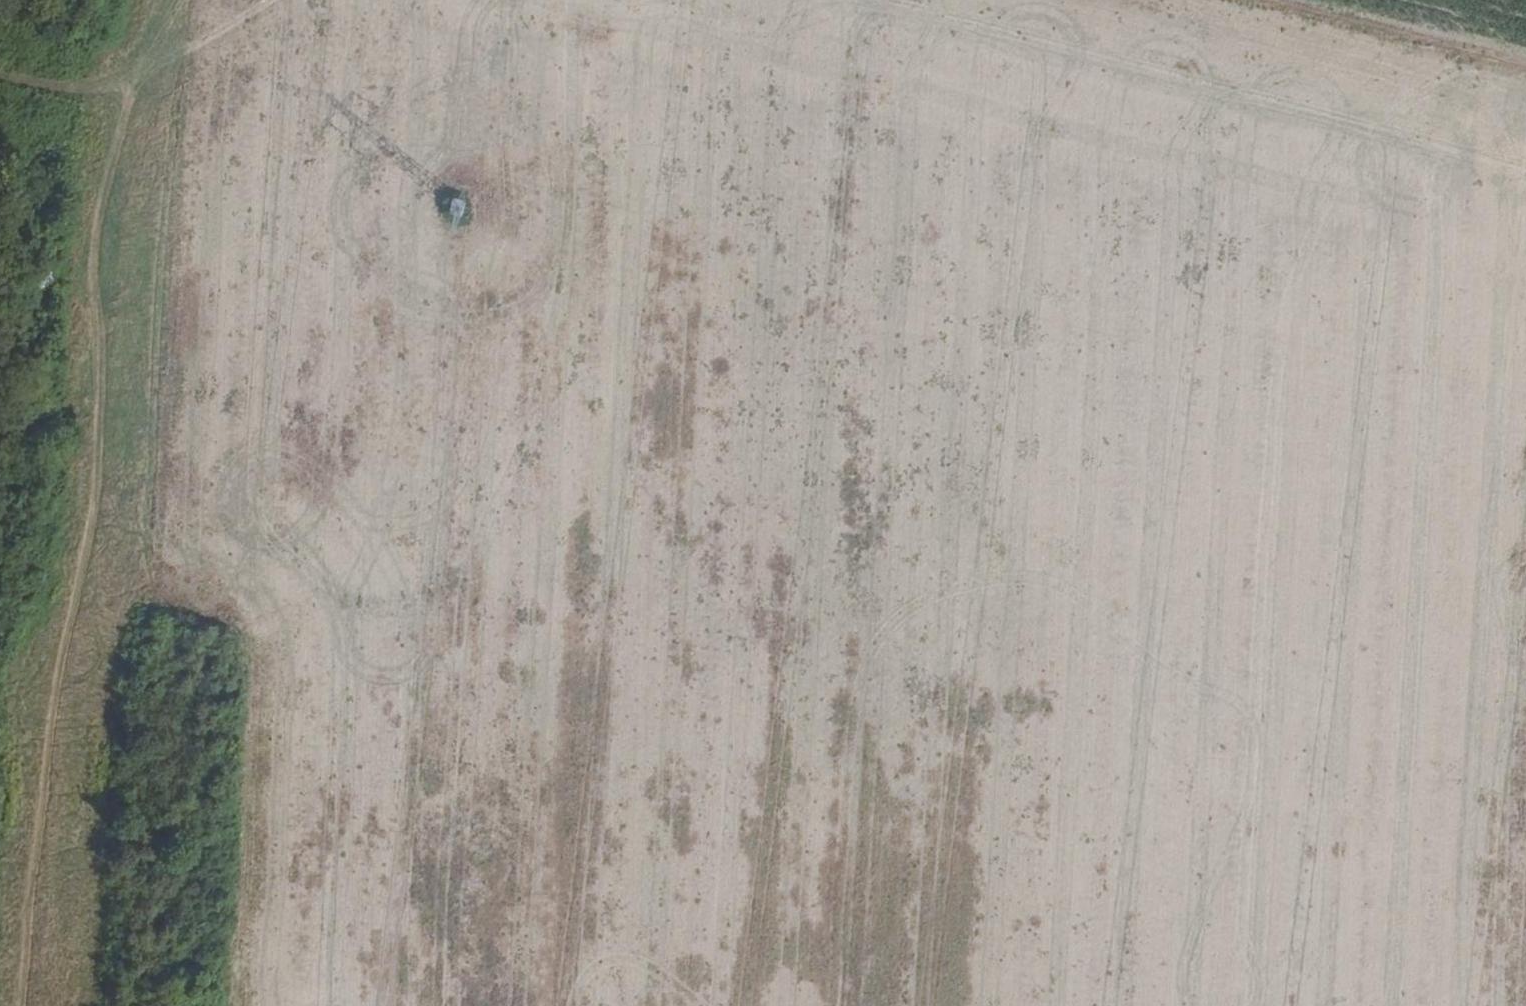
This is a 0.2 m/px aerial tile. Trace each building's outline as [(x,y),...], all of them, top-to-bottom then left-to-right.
[(459,218),(464,201),(448,196),(443,213),(459,218)]
